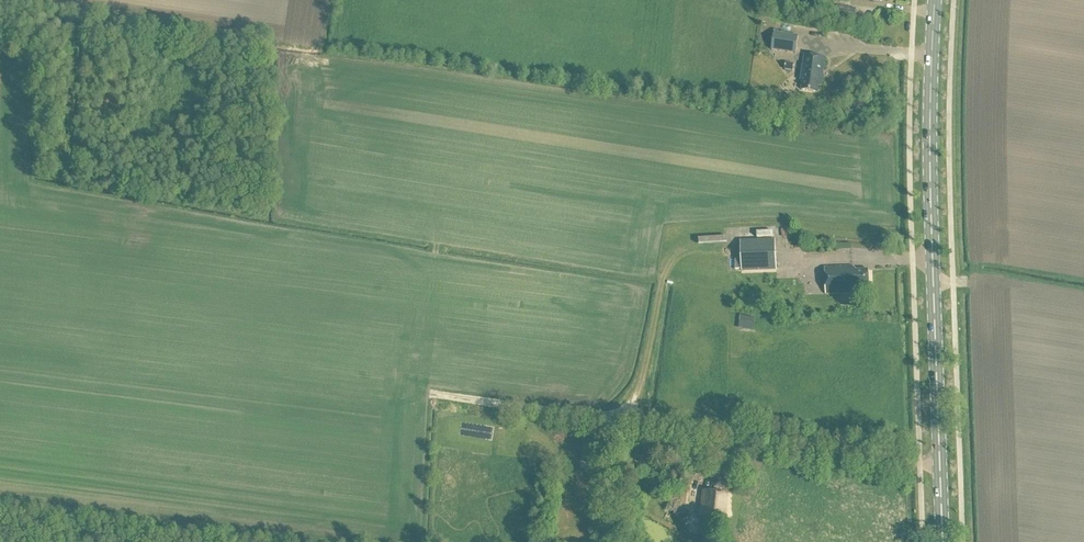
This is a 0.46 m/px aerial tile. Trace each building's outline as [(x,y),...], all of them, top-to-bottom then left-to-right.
[(857,10),(837,7),(835,20),(855,23),(857,10)] [(774,33),(771,51),(796,54),(799,37),(774,33)] [(826,59),(804,56),(800,82),(803,82),(801,91),(818,93),(819,86),(821,86),(826,59)] [(776,240),(741,241),(742,272),(777,271),(776,240)] [(825,268),(826,295),(856,294),(856,295),(858,295),(858,292),(865,292),(865,288),(870,288),(869,271),(857,271),(854,267),(825,268)] [(690,486),(676,484),(674,497),(669,496),(668,509),(687,512),(690,486)] [(729,495),(702,491),(699,517),(700,517),(698,530),(714,532),(716,519),(725,520),(729,495)]
